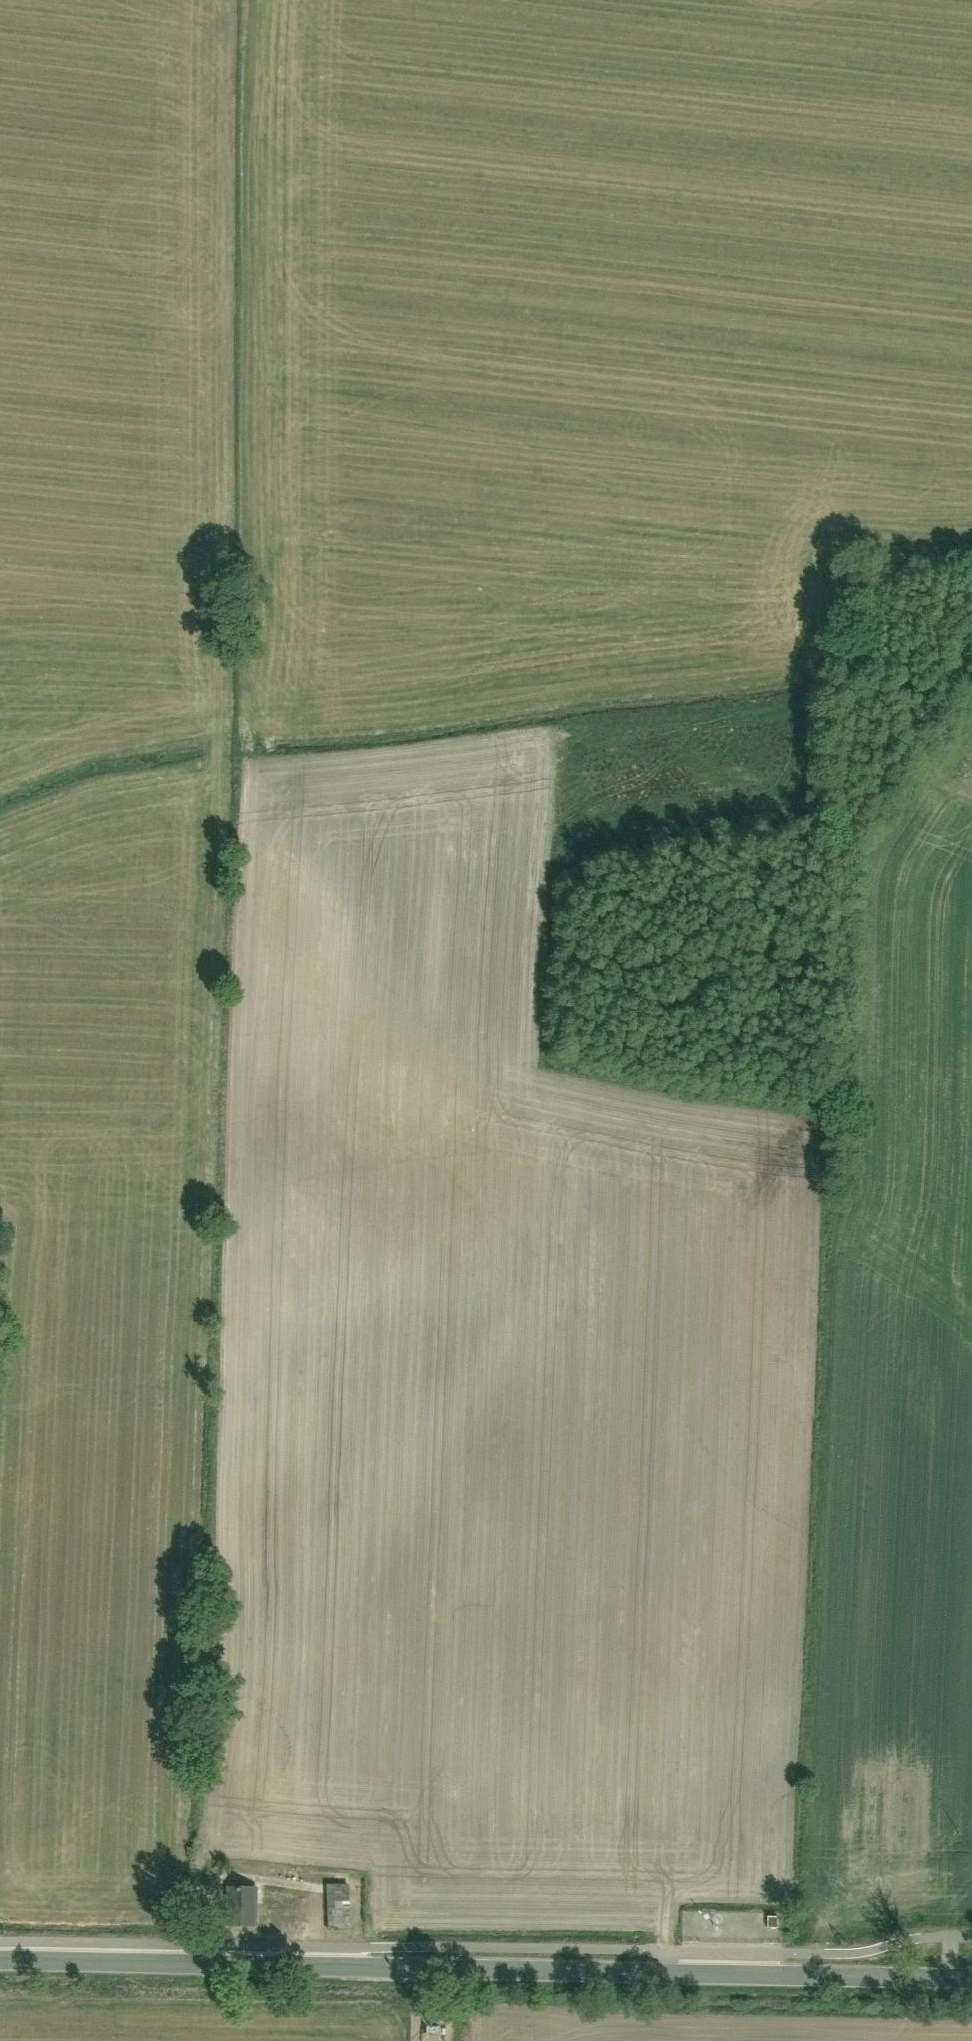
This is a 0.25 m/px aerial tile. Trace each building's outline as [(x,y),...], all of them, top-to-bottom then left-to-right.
[(357,1931),(356,1869),(332,1870),(334,1932),(357,1931)] [(231,1891),(230,1933),(255,1933),(255,1891),(231,1891)]
